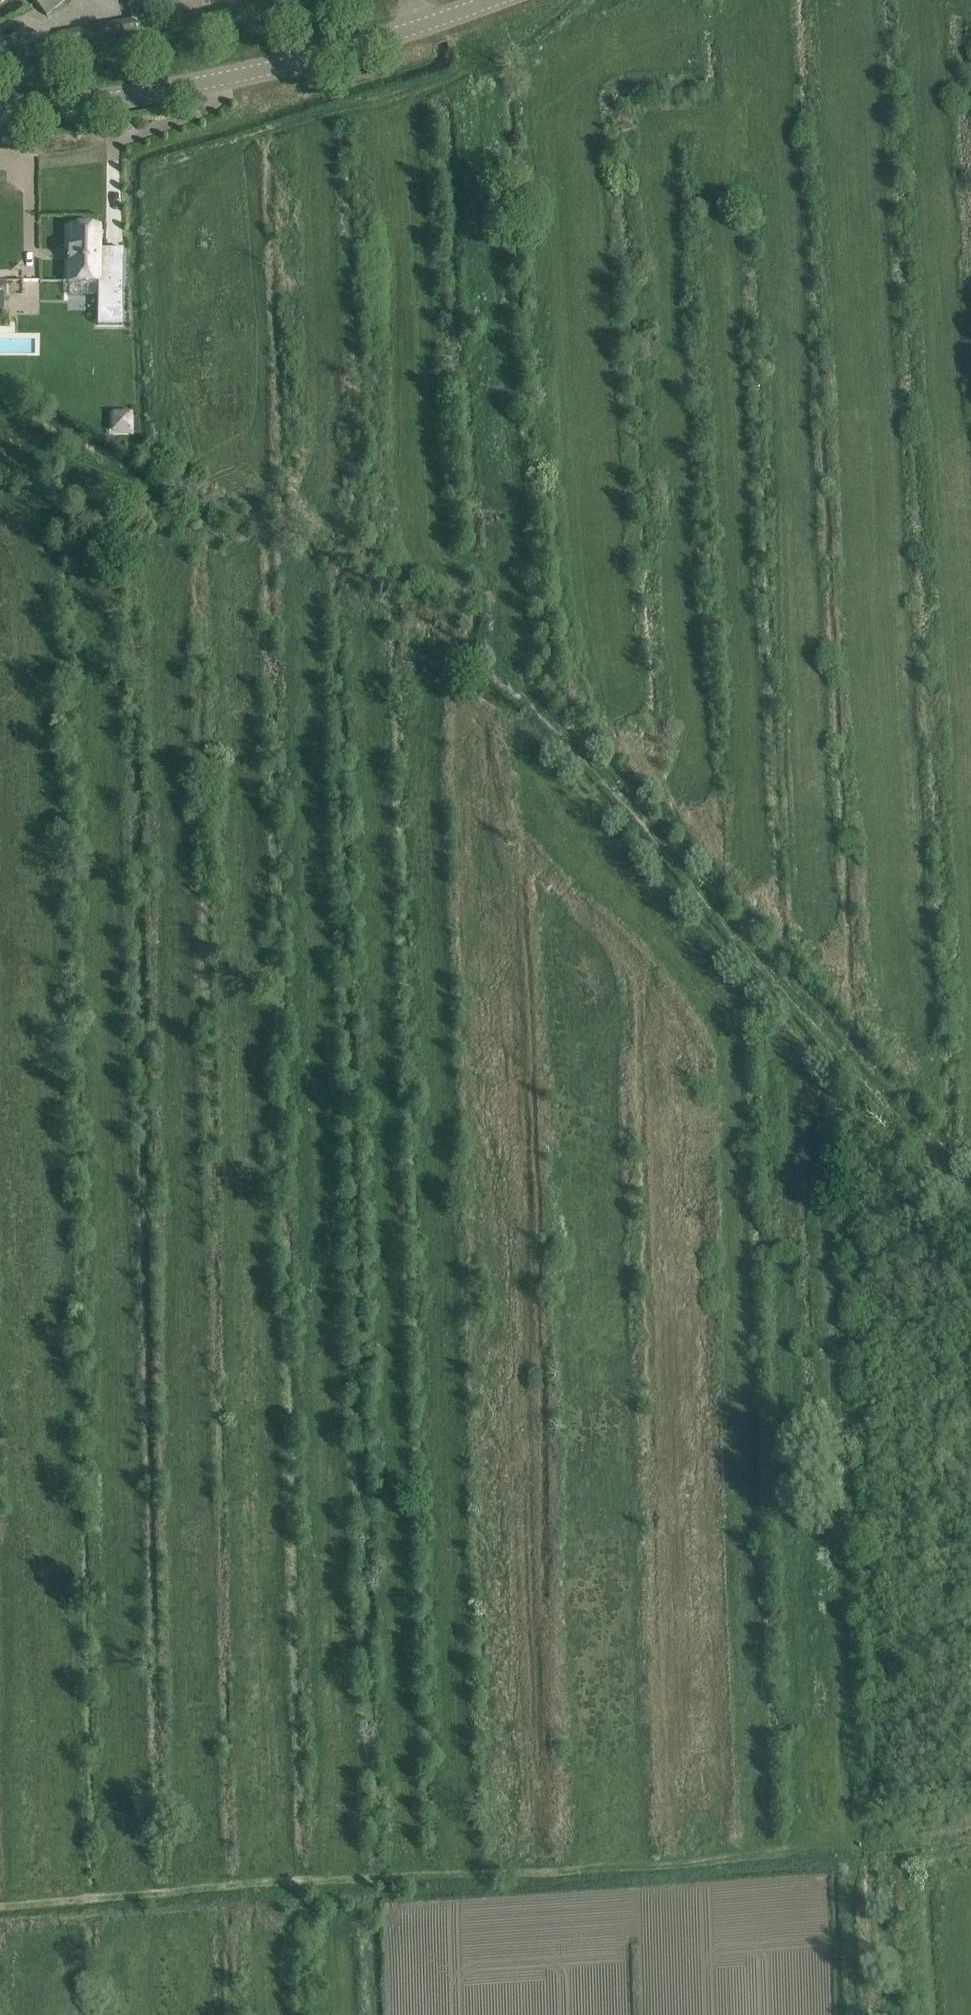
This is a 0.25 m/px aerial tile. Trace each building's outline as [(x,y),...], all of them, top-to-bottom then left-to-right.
[(47,16),(65,0),(33,0),(47,16)] [(132,24),(63,35),(65,49),(147,35),(141,0),(128,0),(132,24)] [(206,9),(219,6),(218,0),(204,0),(206,9)] [(69,227),(68,283),(99,283),(99,295),(99,325),(123,325),(124,261),(100,261),(100,227),(69,227)]
